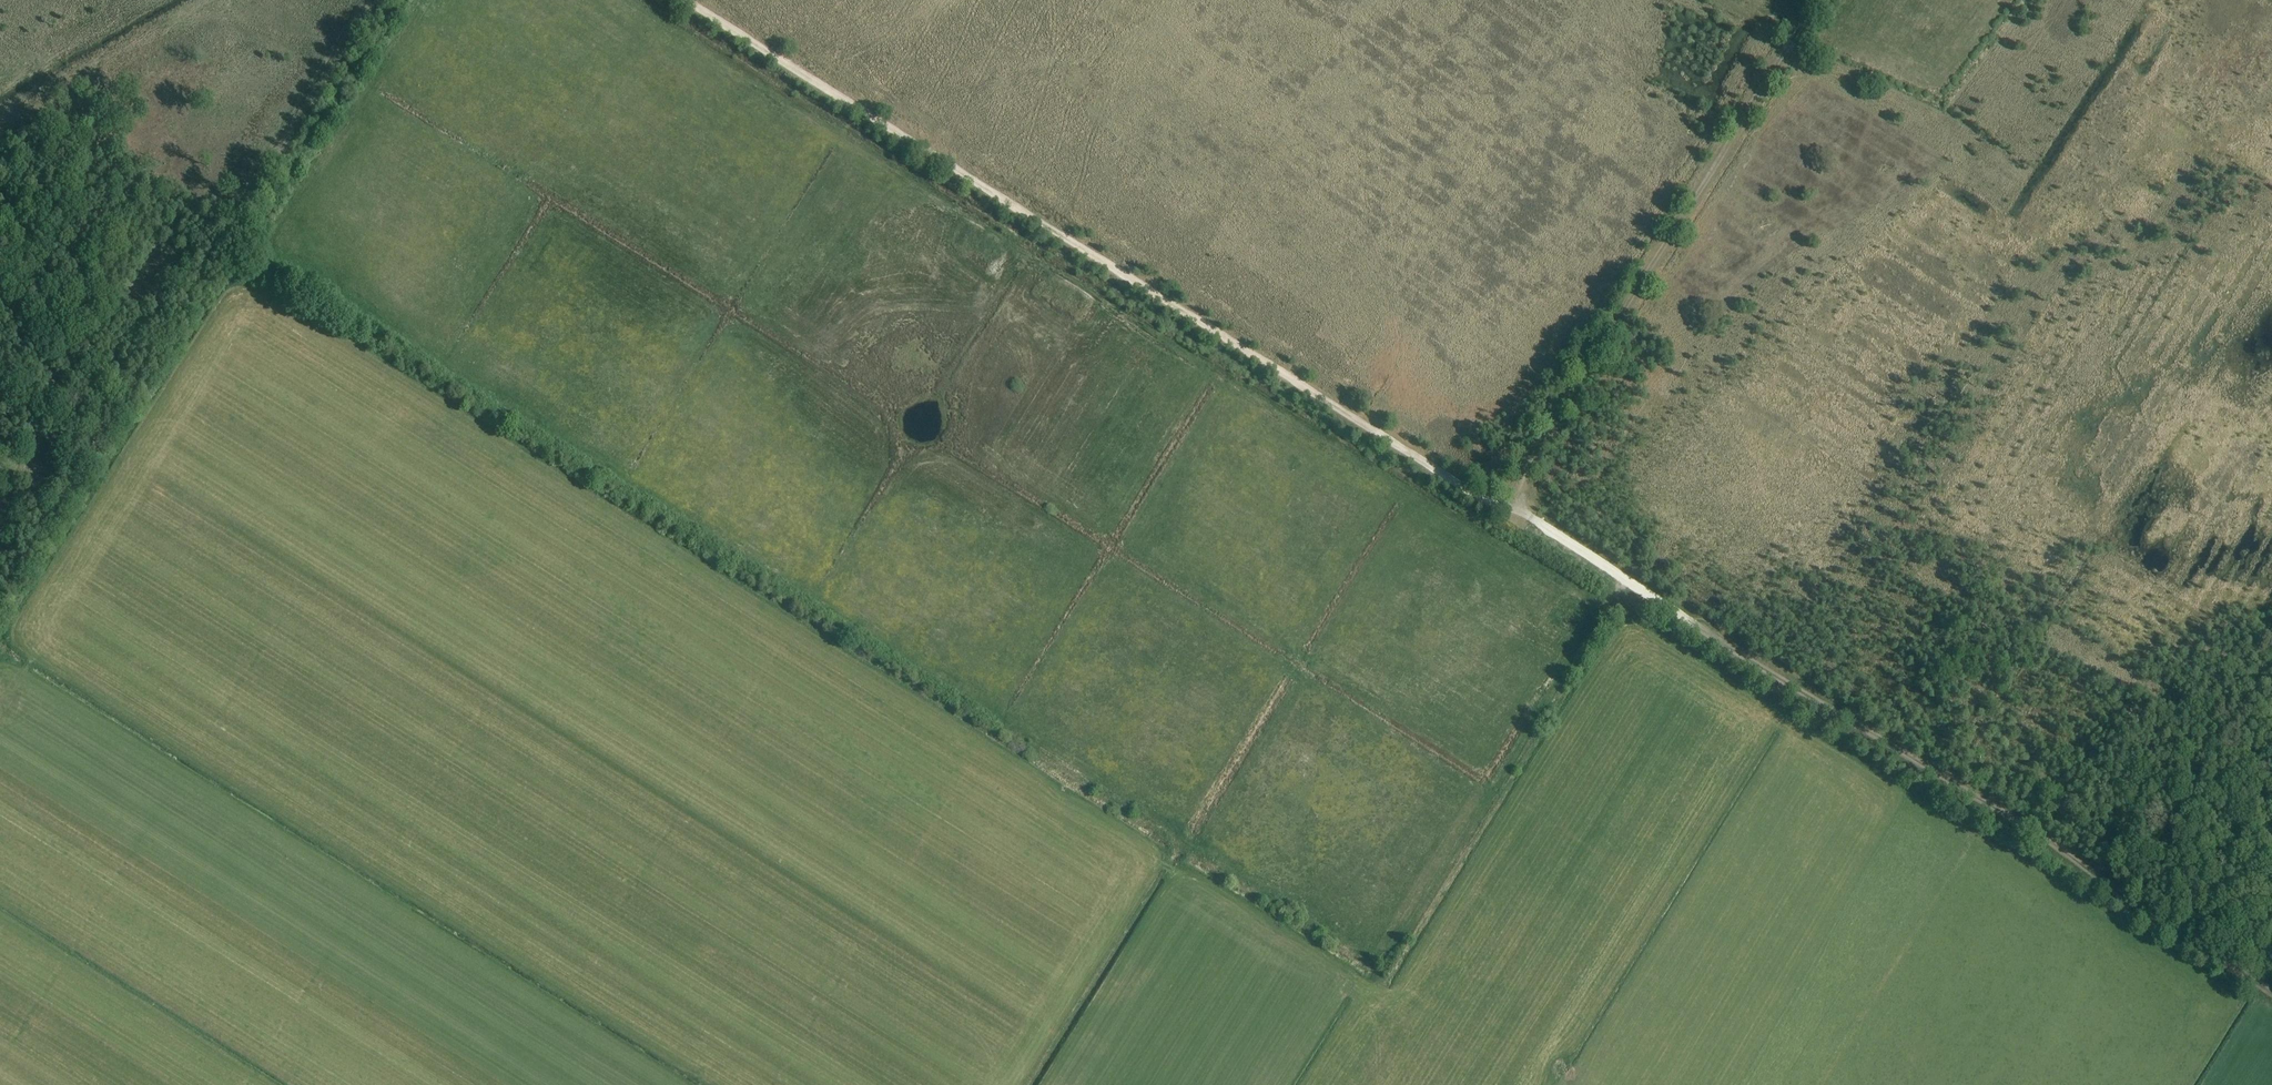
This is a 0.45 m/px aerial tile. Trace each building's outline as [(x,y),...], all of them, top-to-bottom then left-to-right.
[(713,28),(709,35),(721,41),(725,35),(713,28)] [(1098,279),(1105,277),(1102,267),(1096,269),(1098,279)]
